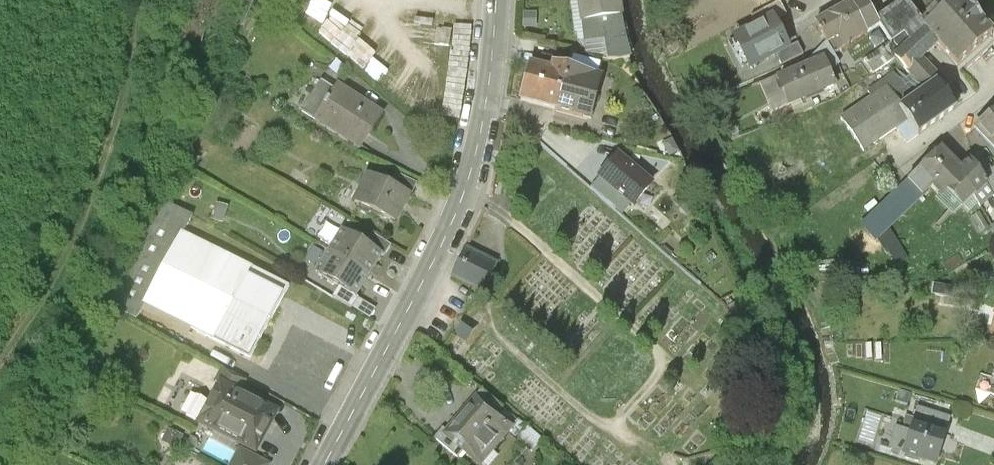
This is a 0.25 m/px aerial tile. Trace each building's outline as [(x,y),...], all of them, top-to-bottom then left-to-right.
[(583,0),(580,1),(586,43),(605,40),(608,61),(620,59),(631,56),(621,16),(619,0),(582,0),(583,0)] [(848,6),(850,5),(867,34),(879,27),(875,21),(861,0),(844,0),(848,6)] [(894,60),(903,70),(917,57),(921,61),(937,45),(923,29),(925,28),(921,22),(922,22),(906,0),(904,0),(875,21),(879,27),(898,56),(894,60)] [(960,0),(957,0),(944,11),(940,6),(927,19),(931,23),(925,28),(923,29),(937,45),(956,67),(991,36),(979,23),(980,22),(960,0)] [(848,6),(816,24),(833,56),(867,34),(850,5),(848,6)] [(787,50),(772,20),(735,40),(749,68),(768,58),(769,59),(787,50)] [(887,89),(840,121),(863,153),(896,131),(907,145),(955,111),(937,85),(941,82),(921,61),(917,57),(903,70),(919,87),(897,103),(887,89)] [(823,63),(779,81),(784,91),(783,91),(789,106),(833,88),(823,63)] [(522,101),(558,110),(568,69),(554,65),(553,71),(531,66),(522,101)] [(600,77),(568,69),(558,110),(590,118),(600,77)] [(381,116),(337,87),(316,118),(360,147),(381,116)] [(974,130),(993,151),(993,114),(974,130)] [(960,207),(972,197),(954,179),(960,173),(940,154),(918,176),(917,175),(909,182),(923,197),(922,198),(924,199),(933,191),(941,198),(945,193),(960,207)] [(654,183),(619,155),(601,178),(636,206),(654,183)] [(969,162),(960,173),(954,179),(972,197),(983,185),(969,162)] [(409,195),(368,175),(354,204),(359,206),(360,213),(366,216),(372,212),(395,223),(409,195)] [(290,287),(184,229),(194,211),(166,196),(109,298),(137,315),(145,300),(251,358),(290,287)] [(342,232),(329,252),(369,276),(381,256),(342,232)] [(497,266),(465,251),(452,277),(483,293),(497,266)] [(369,276),(329,252),(316,273),(356,297),(369,276)] [(466,343),(478,325),(468,318),(456,336),(466,343)] [(267,406),(223,383),(219,385),(210,401),(197,394),(186,415),(253,450),(258,448),(266,431),(261,428),(269,413),(267,406)] [(512,432),(476,403),(462,420),(459,417),(445,434),(477,461),(487,449),(493,454),(512,432)] [(913,427),(903,457),(907,458),(905,463),(911,464),(920,464),(921,463),(928,464),(938,464),(947,439),(913,427)] [(240,450),(232,464),(268,464),(240,450)]
